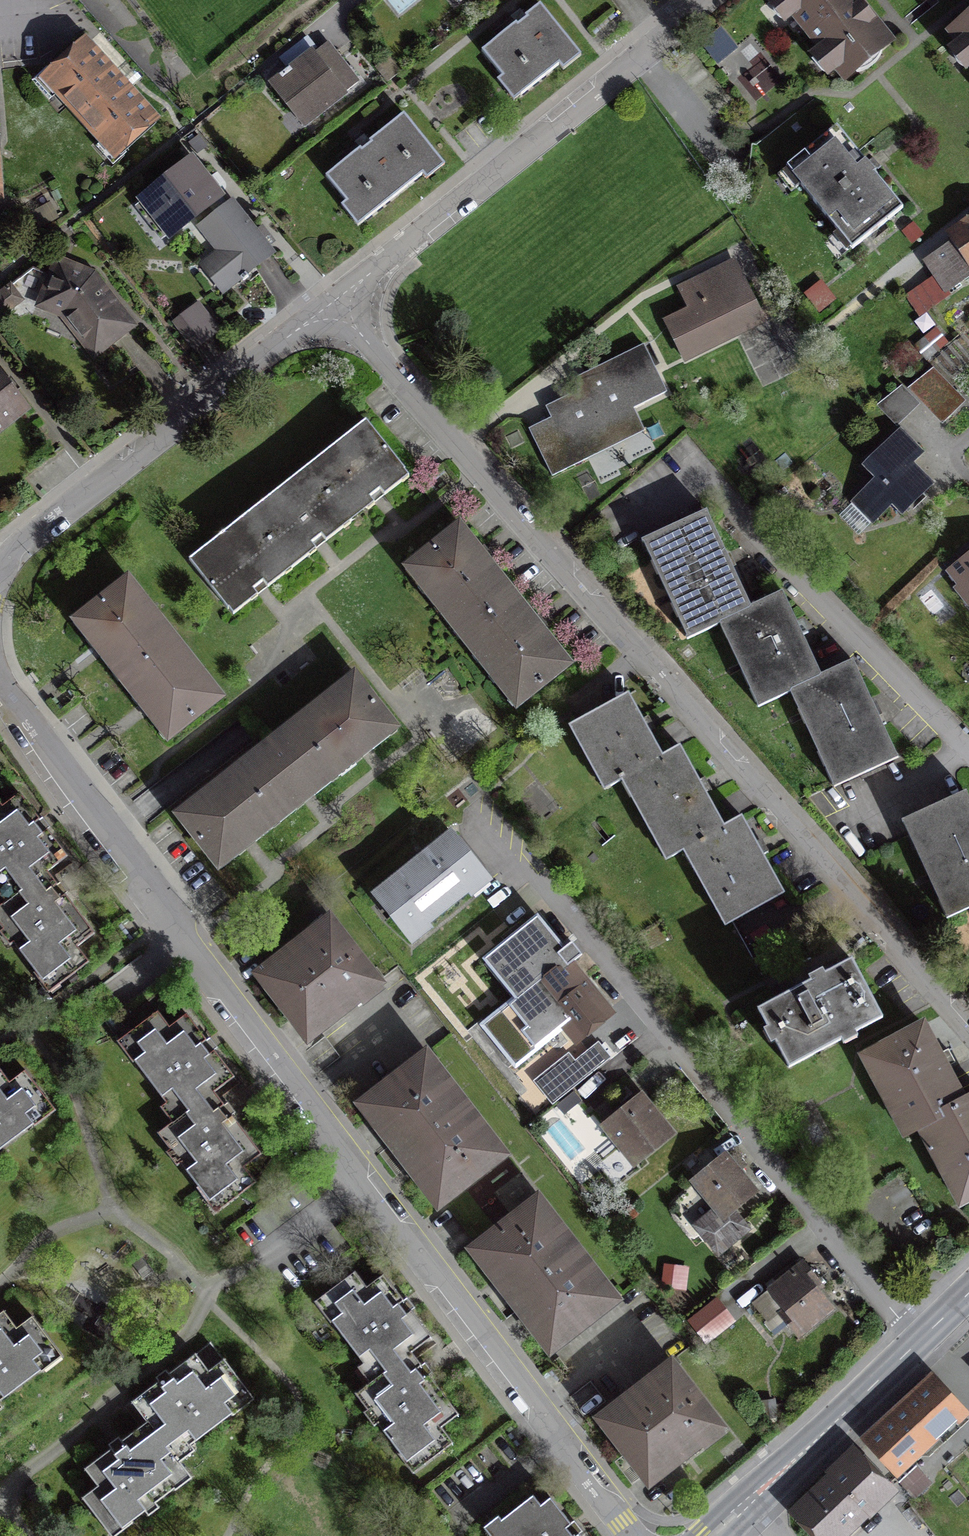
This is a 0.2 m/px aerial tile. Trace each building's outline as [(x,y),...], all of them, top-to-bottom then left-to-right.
[(845,78),(889,43),(858,4),(862,1),(862,0),(783,0),(845,78)] [(575,47),(541,3),(524,16),(527,18),(522,22),(518,25),(516,23),(482,50),(503,77),(505,75),(521,94),(557,66),(555,63),(575,47)] [(952,33),(968,54),(968,20),(952,33)] [(117,81),(85,45),(64,63),(54,73),(48,66),(32,80),(49,100),(59,91),(108,145),(112,141),(119,149),(153,120),(128,92),(130,90),(129,89),(131,86),(123,77),(121,79),(120,78),(119,79),(117,81)] [(312,52),(271,86),(291,110),(298,104),(312,120),(345,93),(338,85),(353,73),(332,47),(317,59),(312,52)] [(438,158),(403,113),(369,140),(372,143),(367,147),(361,151),(360,149),(326,176),(347,203),(349,201),(365,220),(425,172),(423,169),(438,158)] [(870,167),(837,127),(786,168),(853,249),(903,208),(870,167)] [(190,163),(134,207),(148,225),(158,217),(171,233),(217,197),(190,163)] [(272,254),(232,202),(200,226),(223,255),(210,265),(228,288),(241,278),(243,281),(248,277),(246,274),(272,254)] [(50,204),(34,213),(41,226),(57,217),(50,204)] [(948,236),(953,242),(927,259),(947,291),(968,277),(968,222),(948,236)] [(43,300),(64,308),(75,323),(72,325),(94,353),(121,332),(130,325),(92,276),(58,263),(43,300)] [(741,285),(730,264),(680,289),(691,310),(665,323),(671,334),(684,359),(742,329),(730,304),(751,294),(745,282),(741,285)] [(218,330),(199,305),(175,323),(194,348),(218,330)] [(657,371),(644,344),(585,373),(591,384),(546,406),(551,418),(529,429),(552,475),(588,457),(577,435),(597,426),(603,437),(617,430),(611,419),(667,391),(657,371)] [(960,403),(931,371),(910,388),(942,421),(960,403)] [(0,373),(0,430),(28,408),(0,373)] [(405,468),(365,419),(190,559),(230,608),(257,587),(318,538),(374,493),(405,468)] [(923,452),(901,429),(871,458),(885,472),(859,497),(877,516),(892,503),(901,512),(928,487),(908,466),(923,452)] [(692,635),(723,620),(762,703),(794,689),(839,785),(898,757),(875,709),(853,661),(821,676),(798,628),(782,593),(750,607),(729,562),(706,512),(647,540),(692,635)] [(409,563),(521,702),(569,663),(538,625),(480,552),(458,524),(409,563)] [(942,572),(967,606),(968,604),(968,553),(942,572)] [(150,708),(172,734),(221,695),(127,579),(78,618),(103,648),(150,708)] [(392,724),(353,676),(178,816),(217,864),(246,841),(308,792),(361,749),(392,724)] [(627,693),(575,722),(610,785),(628,775),(673,855),(689,846),(731,922),(784,893),(759,849),(741,817),(725,826),(703,785),(680,746),(662,756),(643,723),(627,693)] [(968,907),(968,799),(965,791),(906,818),(912,831),(951,915),(968,907)] [(47,871),(67,856),(47,829),(42,833),(39,828),(35,823),(40,820),(20,793),(2,805),(0,802),(0,883),(6,878),(17,893),(0,906),(0,924),(4,930),(11,925),(20,936),(12,942),(36,973),(47,965),(56,978),(71,967),(75,972),(89,962),(78,946),(95,934),(65,894),(60,898),(56,892),(52,888),(57,885),(47,871)] [(455,836),(377,898),(406,935),(484,873),(455,836)] [(329,917),(257,972),(309,1039),(361,999),(359,996),(378,981),(329,917)] [(558,946),(536,919),(487,959),(519,999),(486,1026),(516,1063),(565,1023),(575,1036),(606,1011),(555,948),(558,946)] [(853,960),(760,1009),(790,1066),(883,1017),(853,960)] [(225,1105),(214,1091),(234,1076),(214,1050),(208,1054),(205,1049),(201,1044),(207,1040),(187,1013),(169,1026),(158,1011),(144,1021),(148,1026),(133,1038),(143,1051),(133,1058),(167,1103),(173,1099),(184,1114),(158,1133),(170,1150),(177,1145),(186,1157),(180,1161),(203,1193),(214,1185),(224,1199),(238,1188),(242,1192),(256,1182),(244,1167),(261,1154),(232,1115),(227,1118),(223,1113),(220,1109),(225,1105)] [(870,1051),(912,1129),(925,1122),(967,1199),(968,1198),(968,1098),(964,1101),(951,1078),(922,1023),(870,1051)] [(608,1054),(598,1042),(573,1061),(568,1054),(537,1078),(553,1098),(608,1054)] [(426,1052),(361,1102),(441,1205),(505,1155),(426,1052)] [(36,1123),(28,1112),(41,1102),(30,1088),(35,1084),(24,1069),(9,1081),(0,1070),(0,1150),(36,1123)] [(615,1112),(603,1121),(634,1160),(669,1132),(642,1099),(619,1117),(615,1112)] [(726,1158),(696,1182),(721,1214),(701,1230),(719,1252),(747,1229),(729,1208),(752,1189),(737,1171),(745,1165),(736,1154),(728,1160),(726,1158)] [(538,1197),(473,1247),(551,1349),(617,1299),(538,1197)] [(818,1280),(804,1262),(769,1290),(785,1309),(780,1313),(798,1335),(833,1308),(813,1283),(818,1280)] [(370,1359),(381,1374),(355,1393),(368,1411),(375,1405),(383,1416),(377,1421),(400,1453),(411,1445),(420,1459),(435,1448),(439,1453),(453,1442),(442,1427),(459,1414),(429,1375),(424,1379),(420,1374),(417,1369),(422,1365),(411,1351),(431,1336),(412,1310),(406,1314),(403,1310),(399,1303),(403,1300),(383,1274),(366,1287),(355,1271),(341,1281),(345,1287),(331,1298),(340,1310),(330,1318),(364,1364),(370,1359)] [(715,1301),(690,1321),(707,1342),(732,1322),(715,1301)] [(42,1368),(35,1358),(47,1348),(36,1334),(42,1329),(32,1316),(17,1327),(4,1310),(0,1313),(0,1401),(42,1368)] [(186,1471),(170,1450),(185,1439),(189,1445),(234,1411),(226,1401),(240,1391),(228,1376),(234,1372),(223,1358),(208,1370),(195,1353),(168,1373),(172,1378),(167,1382),(162,1386),(158,1382),(132,1402),(147,1421),(121,1441),(125,1445),(120,1449),(116,1453),(111,1447),(85,1468),(98,1484),(82,1497),(93,1510),(98,1506),(110,1521),(122,1512),(130,1521),(145,1510),(141,1505),(150,1498),(154,1503),(175,1487),(168,1478),(182,1467),(185,1472),(186,1471)] [(671,1360),(600,1416),(652,1482),(723,1426),(671,1360)] [(934,1382),(866,1444),(914,1496),(929,1482),(908,1459),(960,1410),(934,1382)] [(800,1515),(820,1535),(833,1535),(867,1502),(872,1507),(877,1502),(871,1497),(884,1485),(857,1458),(800,1515)] [(534,1494),(500,1520),(509,1532),(503,1535),(573,1535),(570,1532),(566,1527),(572,1523),(552,1497),(542,1504),(534,1494)]
